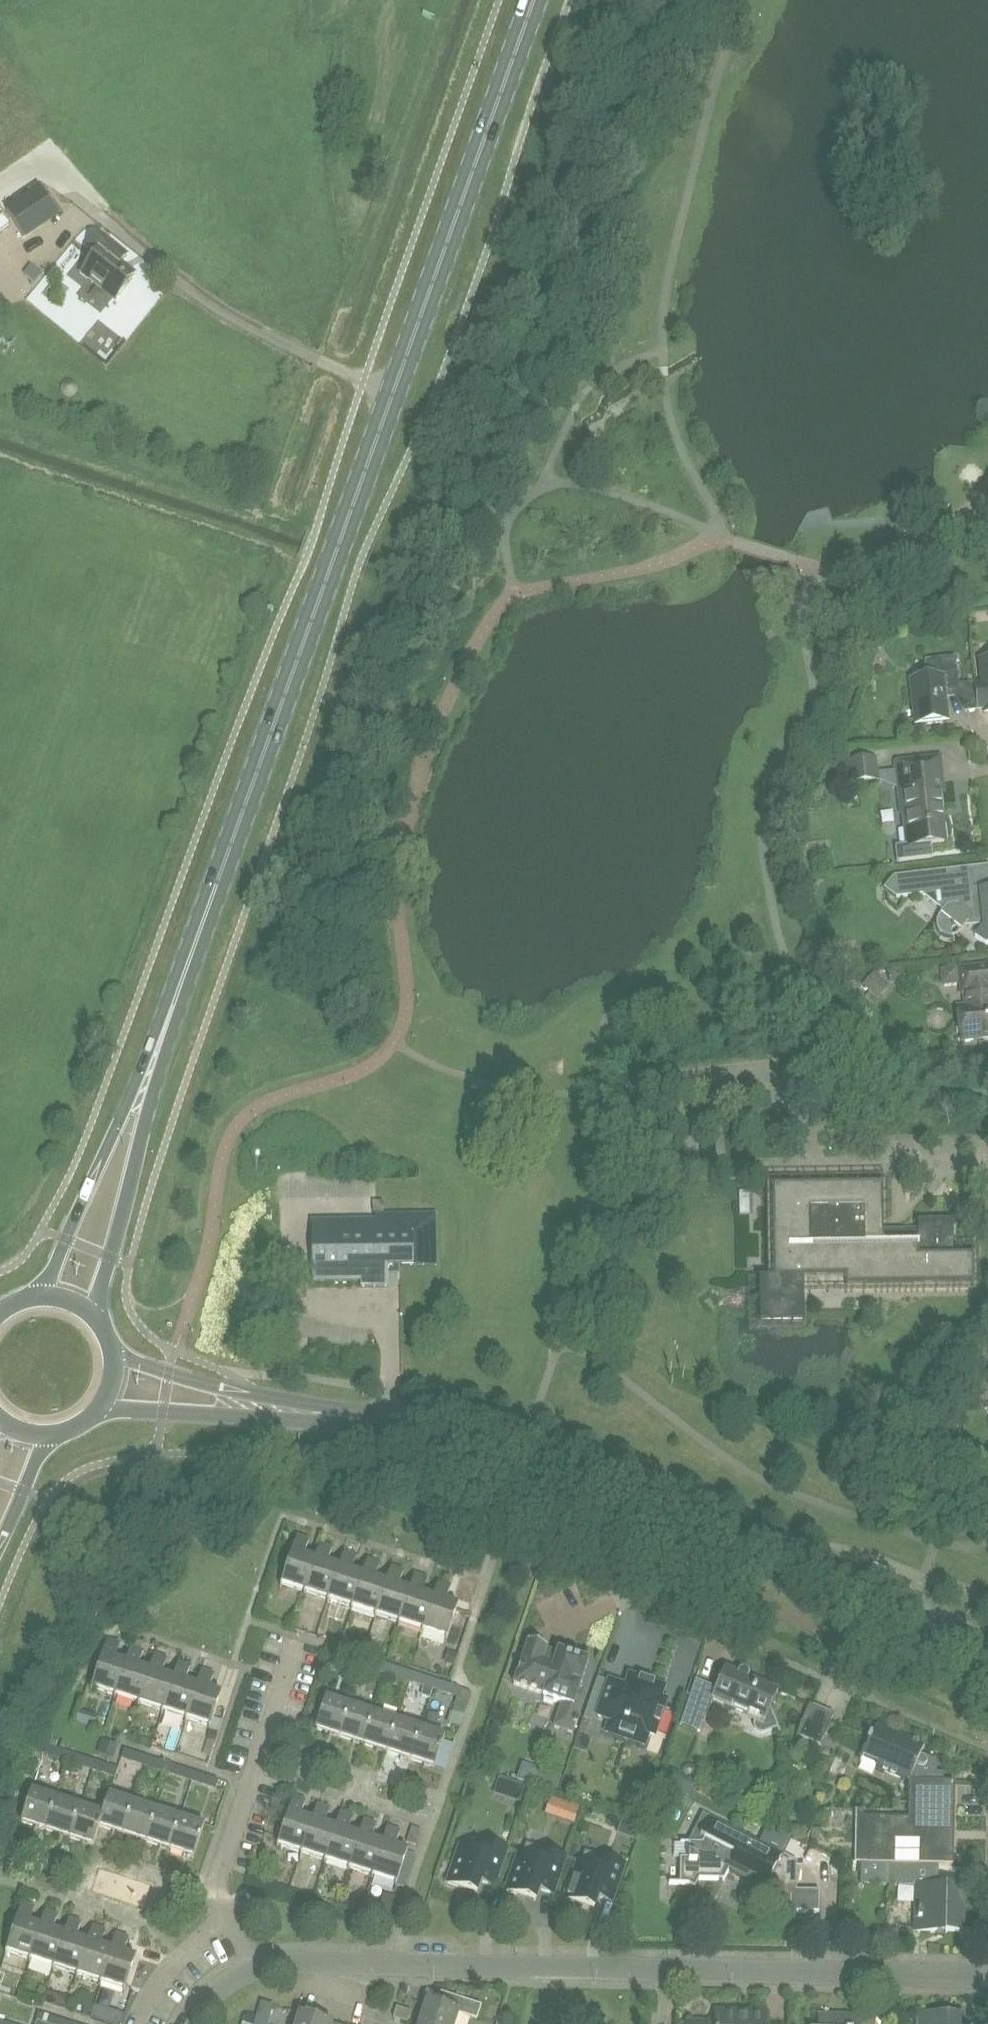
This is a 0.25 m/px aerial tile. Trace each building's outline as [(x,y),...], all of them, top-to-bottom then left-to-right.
[(0,205),(23,238),(60,213),(37,180),(0,205)] [(120,264),(125,257),(126,256),(98,234),(87,248),(95,254),(81,272),(115,299),(134,275),(120,264)] [(915,723),(946,719),(943,692),(958,690),(955,657),(924,661),(926,682),(910,684),(915,723)] [(981,659),(984,684),(975,685),(978,709),(986,708),(987,715),(987,658),(981,659)] [(845,784),(879,781),(876,758),(843,761),(845,784)] [(945,843),(939,794),(942,793),(938,760),(896,764),(899,798),(903,798),(908,846),(895,847),(897,863),(933,859),(931,845),(945,843)] [(945,908),(939,916),(937,919),(936,922),(936,925),(937,929),(939,932),(941,934),(944,936),(947,937),(950,937),(954,937),(957,935),(959,933),(966,925),(968,927),(982,925),(983,927),(974,937),(985,946),(987,946),(987,890),(970,892),(968,874),(946,876),(946,871),(893,877),(896,898),(940,893),(942,906),(945,908)] [(960,1040),(987,1037),(987,967),(959,970),(961,994),(964,994),(966,1007),(957,1008),(960,1040)] [(806,1289),(975,1287),(974,1256),(954,1256),(954,1252),(955,1252),(954,1223),(956,1223),(956,1219),(915,1220),(915,1223),(918,1223),(917,1231),(883,1232),(883,1224),(884,1224),(883,1186),(803,1187),(802,1179),(767,1179),(768,1201),(771,1201),(772,1278),(756,1276),(756,1327),(807,1326),(806,1289)] [(387,1267),(437,1266),(436,1214),(376,1215),(376,1221),(312,1222),(313,1282),(362,1281),(362,1288),(387,1287),(387,1267)] [(304,1593),(316,1558),(304,1554),(309,1539),(296,1535),(279,1585),(304,1593)] [(327,1601),(339,1566),(328,1562),(332,1547),(321,1543),(316,1558),(304,1593),(327,1601)] [(350,1609),(362,1573),(352,1570),(357,1555),(344,1551),(339,1566),(327,1601),(350,1609)] [(373,1616),(385,1581),(375,1578),(380,1562),(367,1558),(362,1573),(350,1609),(373,1616)] [(396,1624),(408,1589),(398,1585),(403,1570),(390,1566),(385,1581),(373,1616),(396,1624)] [(420,1632),(431,1596),(422,1593),(427,1578),(413,1574),(408,1589),(396,1624),(420,1632)] [(437,1581),(431,1596),(420,1632),(444,1640),(456,1604),(445,1601),(450,1585),(437,1581)] [(113,1695),(125,1660),(114,1657),(119,1641),(106,1637),(90,1687),(113,1695)] [(586,1695),(578,1692),(589,1662),(528,1641),(514,1684),(544,1695),(543,1697),(545,1697),(543,1701),(554,1704),(555,1701),(581,1709),(586,1695)] [(137,1703),(149,1667),(137,1663),(142,1649),(130,1645),(125,1660),(113,1695),(137,1703)] [(250,1647),(248,1658),(270,1662),(272,1652),(250,1647)] [(161,1710),(172,1675),(165,1673),(170,1658),(153,1653),(149,1667),(137,1703),(161,1710)] [(364,1658),(350,1653),(348,1661),(361,1665),(364,1658)] [(184,1718),(195,1683),(185,1679),(190,1664),(177,1660),(172,1675),(161,1710),(184,1718)] [(387,1665),(373,1661),(371,1668),(385,1673),(387,1665)] [(747,1676),(748,1674),(748,1672),(748,1670),(747,1668),(745,1666),(744,1665),(741,1665),(739,1666),(738,1667),(736,1669),(735,1671),(724,1666),(714,1688),(712,1698),(748,1713),(746,1718),(755,1722),(755,1725),(755,1728),(756,1731),(759,1732),(762,1733),(778,1727),(768,1706),(776,1689),(747,1676)] [(200,1668),(195,1683),(184,1718),(209,1726),(220,1691),(208,1687),(212,1672),(200,1668)] [(411,1673),(397,1668),(395,1676),(409,1680),(411,1673)] [(607,1731),(645,1744),(648,1733),(654,1735),(666,1700),(660,1698),(664,1687),(630,1675),(626,1687),(609,1681),(598,1715),(611,1720),(607,1731)] [(432,1688),(435,1680),(421,1676),(418,1683),(432,1688)] [(698,1731),(712,1698),(714,1688),(695,1679),(679,1723),(698,1731)] [(458,1688),(444,1683),(442,1691),(456,1696),(458,1688)] [(338,1734),(348,1704),(324,1696),(315,1727),(338,1734)] [(819,1743),(833,1712),(811,1702),(797,1734),(819,1743)] [(362,1742),(371,1711),(348,1704),(338,1734),(362,1742)] [(386,1749),(395,1718),(371,1711),(362,1742),(386,1749)] [(409,1757),(419,1726),(395,1718),(386,1749),(409,1757)] [(908,1781),(920,1752),(923,1745),(875,1724),(859,1761),(908,1781)] [(443,1733),(419,1726),(409,1757),(433,1764),(443,1733)] [(61,1750),(47,1745),(44,1753),(58,1758),(61,1750)] [(137,1754),(123,1749),(121,1757),(135,1761),(137,1754)] [(953,1781),(935,1780),(935,1759),(920,1752),(908,1781),(907,1817),(861,1816),(861,1837),(867,1838),(866,1861),(951,1864),(953,1781)] [(84,1757),(70,1753),(68,1761),(81,1765),(84,1757)] [(161,1761),(148,1757),(145,1765),(158,1769),(161,1761)] [(108,1765),(94,1761),(92,1768),(105,1773),(108,1765)] [(185,1769),(171,1764),(168,1772),(182,1777),(185,1769)] [(208,1777),(194,1772),(192,1780),(205,1784),(208,1777)] [(45,1827),(55,1796),(30,1788),(20,1819),(45,1827)] [(123,1831),(132,1800),(109,1793),(103,1811),(99,1824),(123,1831)] [(69,1835),(79,1804),(55,1796),(45,1827),(69,1835)] [(300,1855),(311,1820),(300,1816),(305,1801),(293,1797),(276,1847),(300,1855)] [(146,1839),(156,1808),(132,1800),(123,1831),(146,1839)] [(796,1889),(796,1861),(722,1824),(728,1813),(705,1802),(700,1813),(710,1818),(701,1836),(704,1838),(701,1843),(690,1842),(689,1859),(679,1859),(679,1884),(686,1884),(694,1888),(698,1879),(722,1880),(727,1871),(748,1881),(750,1876),(790,1896),(789,1911),(819,1911),(819,1889),(796,1889)] [(99,1824),(103,1811),(79,1804),(69,1835),(93,1843),(99,1824)] [(323,1862),(335,1827),(323,1823),(328,1808),(316,1804),(311,1820),(300,1855),(323,1862)] [(170,1846),(180,1816),(156,1808),(146,1839),(170,1846)] [(347,1870),(358,1835),(352,1832),(356,1818),(340,1812),(335,1827),(323,1862),(347,1870)] [(204,1823),(180,1816),(170,1846),(194,1854),(204,1823)] [(370,1878),(382,1842),(371,1839),(376,1824),(363,1820),(358,1835),(347,1870),(370,1878)] [(386,1828),(382,1842),(370,1878),(395,1886),(407,1851),(394,1846),(399,1832),(386,1828)] [(460,1847),(447,1884),(476,1894),(480,1883),(494,1888),(506,1851),(481,1842),(477,1853),(460,1847)] [(519,1854),(506,1891),(535,1901),(539,1890),(553,1894),(565,1857),(540,1849),(536,1860),(519,1854)] [(577,1861),(565,1898),(594,1908),(597,1896),(611,1901),(624,1864),(598,1855),(594,1867),(577,1861)] [(937,1865),(890,1864),(861,1864),(860,1884),(889,1885),(920,1886),(918,1932),(962,1933),(964,1886),(937,1885),(937,1865)] [(27,1961),(39,1926),(28,1922),(33,1907),(20,1902),(4,1953),(27,1961)] [(51,1968),(63,1932),(51,1929),(56,1914),(44,1910),(39,1926),(27,1961),(51,1968)] [(74,1976),(86,1941),(79,1938),(84,1923),(67,1918),(63,1932),(51,1968),(74,1976)] [(98,1984),(109,1948),(98,1945),(103,1930),(91,1925),(86,1941),(74,1976),(98,1984)] [(114,1934),(109,1948),(98,1984),(123,1992),(134,1957),(122,1952),(126,1938),(114,1934)] [(41,1989),(37,2002),(57,2009),(62,1996),(41,1989)] [(459,2014),(475,2020),(480,2006),(440,1993),(436,2003),(424,2000),(417,2023),(455,2023),(459,2014)] [(409,2012),(396,2007),(393,2017),(406,2022),(409,2012)] [(763,2012),(714,2011),(714,2023),(686,2022),(686,2023),(763,2023),(763,2012)] [(298,2013),(294,2023),(332,2023),(298,2013)] [(861,2014),(816,2013),(816,2023),(861,2023),(861,2014)] [(917,2023),(959,2023),(959,2015),(917,2015),(917,2023)] [(47,2016),(45,2023),(48,2023),(60,2023),(61,2020),(47,2016)]
